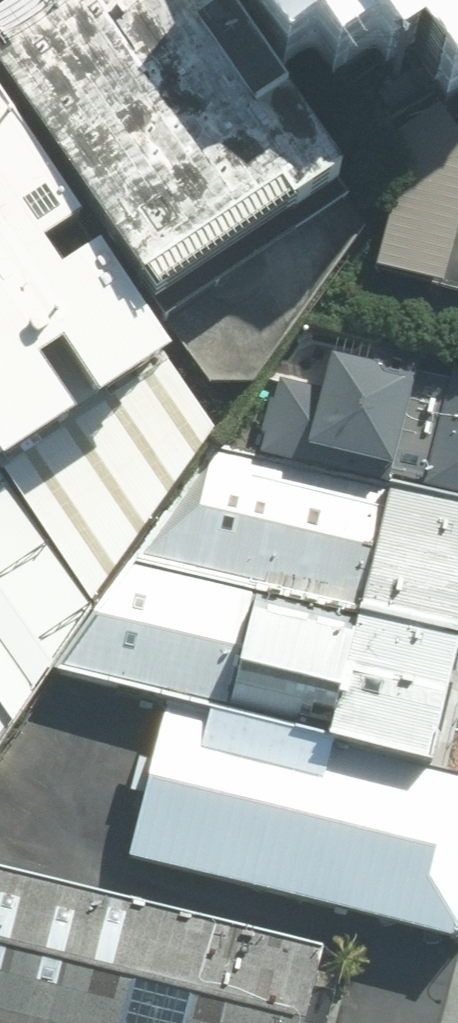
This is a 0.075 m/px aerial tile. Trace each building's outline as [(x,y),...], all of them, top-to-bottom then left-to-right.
[(0,18),(0,83),(142,307),(338,183),(293,112),(232,150),(180,67),(212,19),(209,0),(29,0),(0,18)] [(265,2),(270,15),(279,28),(295,34),(320,27),(339,51),(384,22),(398,44),(457,8),(457,0),(265,0),(265,2)] [(398,44),(384,22),(339,51),(327,59),(401,172),(380,266),(447,285),(457,234),(457,133),(398,44)] [(90,605),(201,433),(0,114),(0,472),(90,605)] [(422,366),(290,334),(261,452),(393,485),(422,366)] [(448,372),(418,491),(457,501),(457,374),(448,372)] [(457,634),(457,507),(207,444),(128,564),(455,645),(457,634)] [(0,472),(0,728),(17,718),(90,605),(0,472)] [(424,771),(455,645),(128,564),(53,680),(424,771)] [(170,710),(131,866),(457,947),(457,943),(457,781),(170,710)] [(0,874),(0,1022),(302,1022),(319,953),(0,874)]
